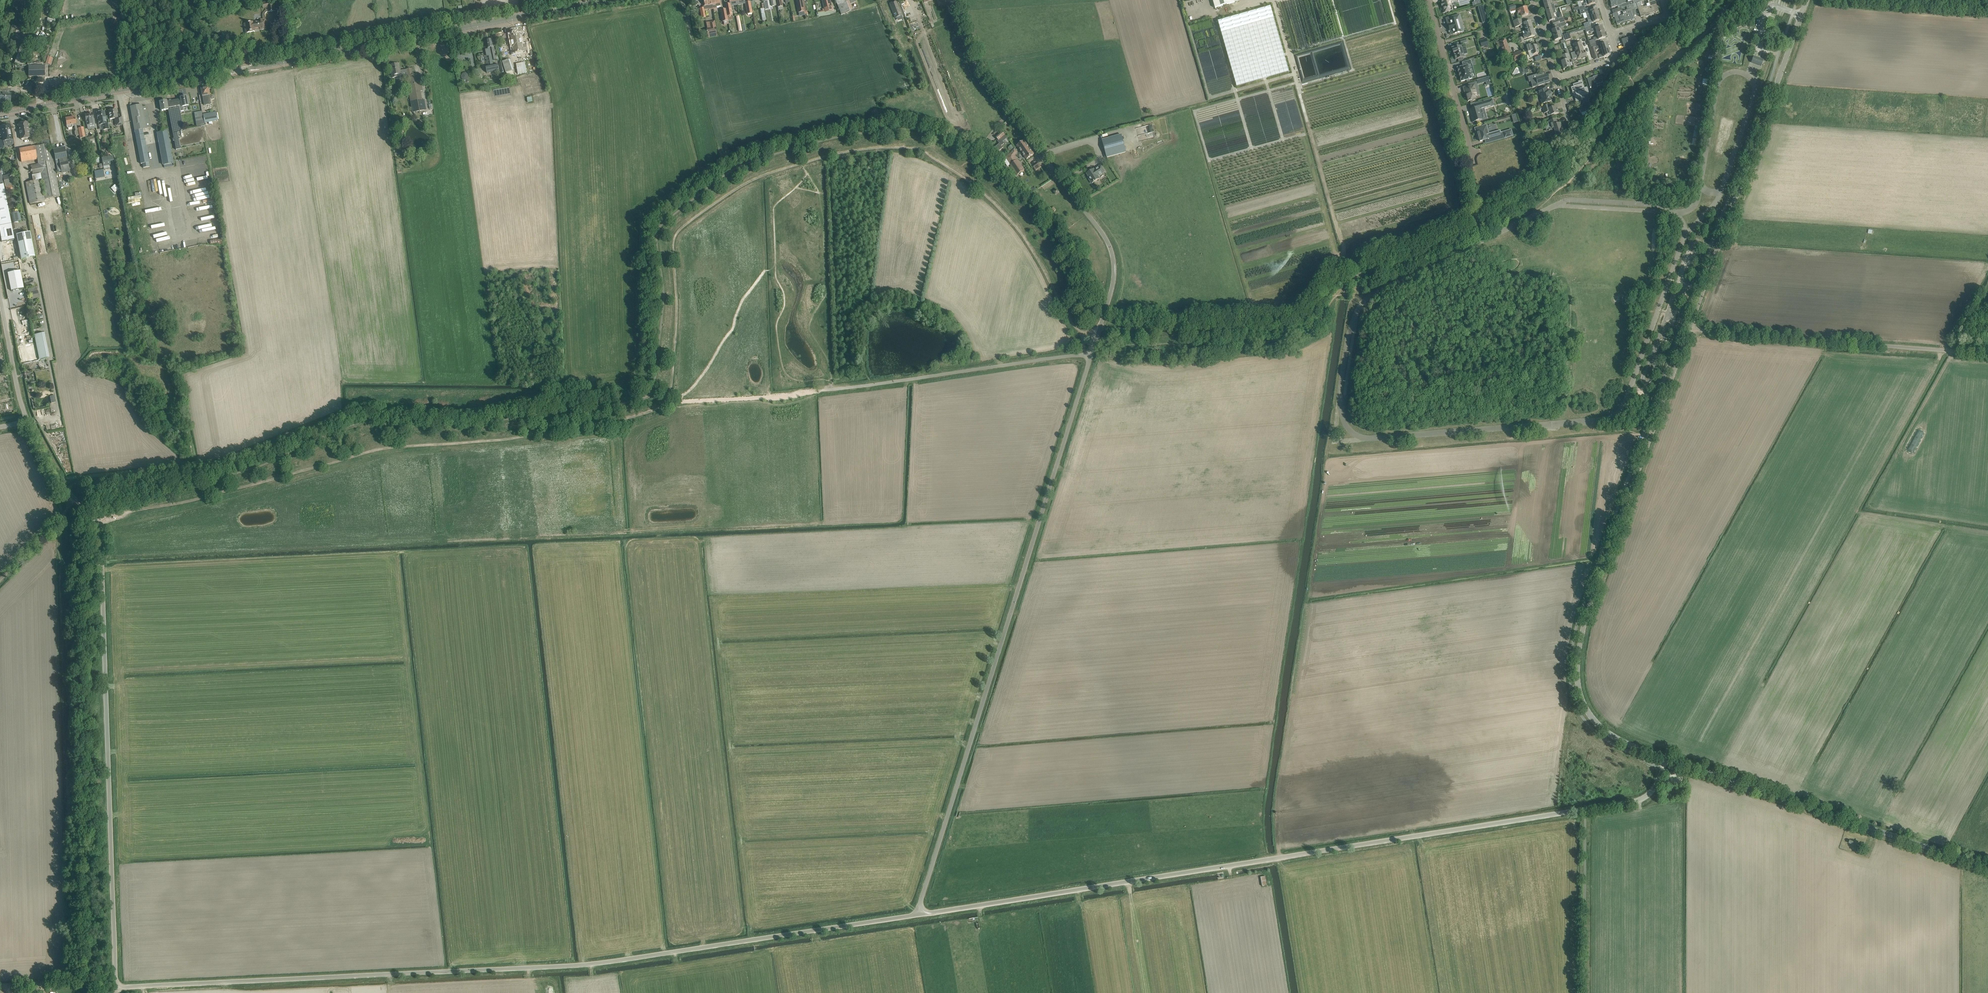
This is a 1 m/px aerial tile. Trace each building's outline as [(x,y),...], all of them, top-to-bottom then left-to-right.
[(265,10),(264,11),(263,12),(263,13),(262,14),(262,15),(263,18),(260,19),(260,21),(244,24),(246,33),(255,31),(254,28),(260,27),(261,30),(268,28),(267,20),(266,20),(266,18),(265,18),(265,16),(265,14),(265,13),(266,12),(267,11),(268,13),(276,11),(274,0),(273,0),(261,2),(262,9),(265,8),(265,10)] [(712,0),(703,0),(704,6),(703,6),(703,8),(700,8),(702,18),(706,17),(704,10),(709,9),(709,10),(714,9),(712,0)] [(714,9),(716,8),(716,7),(722,6),(720,0),(712,0),(714,9)] [(798,13),(804,11),(802,0),(796,0),(798,13)] [(831,0),(822,0),(825,15),(830,15),(829,11),(833,10),(831,0)] [(841,15),(853,10),(849,1),(847,2),(846,0),(835,0),(841,15)] [(1240,0),(1213,0),(1215,8),(1240,1),(1240,0)] [(1443,7),(1442,7),(1444,13),(1451,11),(1449,6),(1451,6),(1450,1),(1453,0),(1441,0),(1443,7)] [(1546,12),(1555,9),(1553,4),(1550,5),(1549,0),(1542,0),(1546,12)] [(1594,0),(1585,0),(1586,4),(1584,4),(1584,6),(1579,8),(1579,10),(1580,11),(1585,9),(1584,6),(1595,3),(1594,0)] [(1649,14),(1650,14),(1651,15),(1653,14),(1653,12),(1655,12),(1658,11),(1655,0),(1647,0),(1648,3),(1649,3),(1650,6),(1647,7),(1649,14)] [(896,1),(889,3),(895,17),(896,17),(902,15),(896,1)] [(1641,6),(1640,2),(1633,4),(1635,10),(1638,9),(1641,17),(1644,16),(1643,16),(1645,15),(1647,16),(1649,16),(1649,14),(1647,7),(1647,6),(1643,7),(1643,6),(1641,6)] [(1626,14),(1623,15),(1626,21),(1627,23),(1629,22),(1630,20),(1631,20),(1632,20),(1635,19),(1632,11),(1635,10),(1633,4),(1626,6),(1627,10),(1625,11),(1626,14)] [(1488,22),(1483,5),(1478,7),(1482,23),(1488,22)] [(1270,6),(1218,21),(1237,87),(1289,72),(1270,6)] [(1522,17),(1522,16),(1528,14),(1526,7),(1523,9),(1522,7),(1509,11),(1510,13),(1511,14),(1515,13),(1515,11),(1517,11),(1518,14),(1517,15),(1518,18),(1522,17)] [(1625,22),(1626,21),(1623,15),(1618,16),(1617,13),(1622,11),(1621,8),(1612,10),(1614,16),(1617,25),(1620,24),(1620,23),(1622,23),(1623,24),(1625,23),(1625,22)] [(1556,13),(1555,9),(1546,12),(1549,22),(1555,20),(1553,14),(1556,13)] [(1585,9),(1580,11),(1581,15),(1585,13),(1587,18),(1598,15),(1597,9),(1586,12),(1585,9)] [(1453,34),(1461,32),(1458,21),(1461,20),(1459,15),(1450,17),(1451,19),(1449,19),(1451,25),(1449,26),(1450,30),(1452,29),(1453,34)] [(1600,20),(1598,15),(1587,18),(1588,22),(1584,24),(1585,28),(1591,27),(1590,23),(1600,20)] [(1526,31),(1532,29),(1530,22),(1524,24),(1522,18),(1513,21),(1515,28),(1520,26),(1521,28),(1525,27),(1526,31)] [(712,30),(708,31),(708,34),(716,33),(714,21),(710,22),(712,30)] [(1560,28),(1559,24),(1553,26),(1552,26),(1553,30),(1552,30),(1555,40),(1561,38),(1558,29),(1560,28)] [(1532,29),(1526,31),(1527,35),(1523,36),(1524,39),(1528,38),(1535,36),(1532,29)] [(1589,41),(1590,45),(1596,44),(1595,41),(1605,38),(1604,32),(1597,34),(1598,37),(1593,38),(1593,40),(1589,41)] [(1571,39),(1570,37),(1569,33),(1562,36),(1564,41),(1571,39)] [(527,50),(526,45),(522,45),(520,34),(510,36),(513,53),(527,50)] [(1637,43),(1635,35),(1622,40),(1624,47),(1633,44),(1634,47),(1633,48),(1635,52),(1641,50),(1639,42),(1637,43)] [(1479,40),(1481,47),(1488,45),(1486,38),(1479,40)] [(486,40),(486,41),(486,42),(487,43),(487,45),(487,48),(487,50),(486,50),(487,56),(489,56),(490,60),(491,65),(486,66),(487,73),(500,71),(498,64),(493,65),(492,60),(495,60),(494,55),(492,44),(491,39),(486,40)] [(1502,57),(1506,56),(1510,54),(1506,40),(1499,42),(1501,51),(1500,51),(1501,52),(1500,53),(1502,57)] [(1586,56),(1585,52),(1584,52),(1580,42),(1573,44),(1577,59),(1586,56)] [(1539,53),(1536,45),(1531,47),(1530,44),(1526,46),(1528,52),(1532,50),(1533,54),(1534,54),(1539,53)] [(1455,60),(1465,57),(1464,54),(1463,55),(1462,48),(1461,45),(1452,48),(1453,53),(1454,53),(1455,60)] [(1568,60),(1571,59),(1568,48),(1565,49),(1566,54),(1562,55),(1564,61),(1561,62),(1564,69),(1570,67),(1568,60)] [(1610,55),(1609,49),(1602,51),(1603,54),(1598,55),(1599,58),(1610,55)] [(1512,54),(1515,61),(1524,58),(1521,51),(1512,54)] [(1763,60),(1754,56),(1752,61),(1761,65),(1763,60)] [(1462,81),(1471,78),(1471,79),(1472,78),(1468,65),(1472,64),(1471,60),(1462,62),(1463,66),(1458,68),(1457,68),(1461,81),(1462,81)] [(406,80),(407,80),(413,112),(427,110),(425,99),(423,100),(421,91),(423,91),(420,79),(420,74),(414,75),(413,68),(400,70),(399,63),(390,65),(392,74),(391,74),(392,78),(396,77),(397,79),(404,78),(404,79),(406,80)] [(462,73),(461,76),(461,79),(464,80),(467,80),(469,77),(468,74),(466,72),(462,73)] [(1543,73),(1528,77),(1530,82),(1535,80),(1536,86),(1541,85),(1541,84),(1549,81),(1547,74),(1544,75),(1543,73)] [(1596,84),(1603,82),(1600,75),(1595,76),(1595,77),(1588,79),(1591,91),(1598,89),(1596,84)] [(51,87),(63,86),(62,78),(50,79),(51,87)] [(1580,96),(1589,94),(1587,87),(1584,88),(1582,80),(1578,82),(1578,83),(1573,84),(1573,86),(1571,87),(1572,92),(1575,91),(1576,96),(1580,95),(1580,96)] [(1468,86),(1464,87),(1466,93),(1468,101),(1472,100),(1475,99),(1474,96),(1476,95),(1476,92),(1479,91),(1476,82),(1468,84),(1468,86)] [(8,90),(8,86),(0,85),(0,102),(10,102),(10,94),(10,90),(8,90)] [(211,104),(208,87),(201,89),(204,105),(211,104)] [(1538,89),(1541,100),(1542,104),(1553,100),(1550,90),(1547,91),(1545,87),(1538,89)] [(1589,94),(1580,96),(1581,100),(1583,100),(1585,105),(1579,107),(1579,110),(1579,111),(1580,111),(1580,113),(1592,110),(1590,104),(1588,99),(1590,99),(1589,94)] [(181,99),(178,100),(181,111),(184,110),(183,107),(189,106),(188,101),(187,96),(181,97),(181,99)] [(1480,115),(1479,110),(1494,105),(1492,98),(1475,103),(1476,108),(1470,110),(1472,117),(1471,117),(1473,122),(1482,119),(1484,119),(1483,114),(1480,115)] [(167,101),(160,102),(161,107),(162,111),(167,110),(168,110),(174,139),(173,139),(174,141),(175,141),(176,150),(182,149),(181,147),(183,146),(176,108),(174,100),(171,101),(171,100),(168,100),(168,102),(167,102),(167,101)] [(178,100),(174,100),(176,108),(183,146),(205,142),(201,126),(198,127),(197,127),(184,130),(181,111),(178,100)] [(130,107),(135,131),(141,164),(143,164),(143,168),(149,167),(149,163),(149,162),(143,129),(144,129),(144,128),(151,127),(147,108),(146,108),(146,106),(143,107),(142,105),(130,107)] [(1544,113),(1546,113),(1548,116),(1550,116),(1559,113),(1557,106),(1550,108),(1549,105),(1542,107),(1544,113)] [(116,126),(118,126),(123,125),(122,117),(118,118),(116,109),(108,111),(110,119),(115,118),(116,126)] [(106,119),(105,118),(105,116),(104,111),(97,113),(99,125),(102,125),(103,130),(109,129),(108,123),(106,123),(106,119)] [(217,112),(213,113),(204,114),(205,123),(219,121),(217,112)] [(87,125),(95,124),(94,119),(93,119),(92,113),(85,115),(87,125)] [(69,128),(72,128),(73,126),(75,126),(76,131),(75,132),(75,135),(77,136),(79,135),(80,138),(86,137),(84,127),(77,129),(75,117),(65,119),(67,127),(69,128)] [(1556,118),(1551,120),(1549,121),(1544,123),(1545,125),(1544,125),(1546,132),(1554,130),(1555,132),(1556,135),(1556,136),(1565,134),(1563,127),(1562,127),(1561,123),(1558,124),(1556,118)] [(33,138),(33,133),(32,128),(28,129),(27,122),(18,123),(21,140),(33,138)] [(9,125),(0,127),(1,132),(0,132),(0,134),(1,137),(2,137),(3,141),(11,140),(9,130),(9,125)] [(1486,125),(1475,128),(1478,139),(1479,138),(1480,141),(1501,135),(1501,133),(1500,131),(1489,134),(1486,125)] [(1511,130),(1503,132),(1504,138),(1513,136),(1511,130)] [(158,133),(163,159),(165,167),(175,166),(168,131),(158,133)] [(1003,141),(1005,140),(1007,137),(1002,131),(996,137),(998,140),(998,141),(999,143),(994,148),(998,152),(1003,147),(1002,146),(1004,143),(1003,141)] [(1102,140),(1107,157),(1126,152),(1121,134),(1102,140)] [(93,136),(87,137),(88,144),(95,143),(93,136)] [(1027,159),(1034,154),(1024,140),(1017,145),(1027,159)] [(37,160),(38,164),(31,165),(33,175),(32,175),(33,181),(26,182),(30,204),(48,200),(48,198),(60,196),(50,143),(42,145),(19,149),(21,163),(37,160)] [(65,147),(53,150),(55,160),(59,160),(61,171),(62,173),(70,171),(67,158),(65,147)] [(1007,159),(1004,161),(1007,166),(1010,164),(1017,175),(1024,170),(1017,160),(1016,160),(1011,153),(1005,157),(1007,159)] [(103,166),(114,164),(113,156),(102,158),(103,166)] [(1088,178),(1092,183),(1099,179),(1098,176),(1105,172),(1101,166),(1094,170),(1094,169),(1087,173),(1089,177),(1088,178)] [(10,174),(2,176),(6,191),(13,189),(12,188),(14,188),(14,184),(12,184),(10,174)] [(3,225),(11,224),(7,200),(0,201),(0,226),(3,225)] [(20,212),(11,213),(13,223),(16,222),(21,221),(20,212)] [(1,242),(14,240),(11,224),(3,225),(0,226),(0,235),(1,242)] [(35,256),(30,232),(16,235),(21,259),(35,256)] [(20,269),(7,271),(11,290),(24,287),(20,269)] [(30,299),(39,298),(37,282),(28,283),(30,299)] [(49,357),(44,333),(34,335),(39,360),(49,357)] [(34,343),(19,346),(22,362),(37,359),(34,343)] [(178,352),(175,359),(187,366),(191,359),(178,352)]
